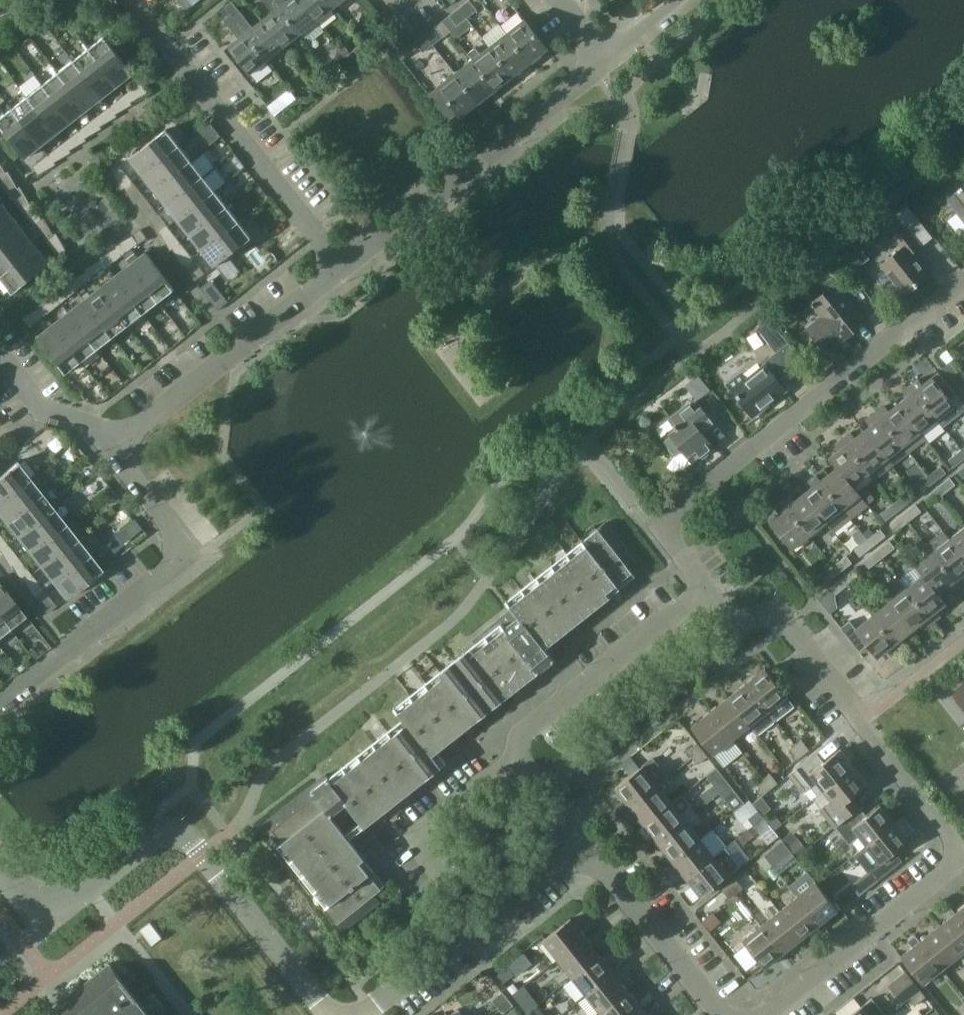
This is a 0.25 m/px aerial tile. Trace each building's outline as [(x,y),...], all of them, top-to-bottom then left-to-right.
[(187,9),(198,0),(180,0),(187,9)] [(271,12),(262,20),(283,47),(300,33),(274,0),(262,0),(271,12)] [(286,1),(286,0),(274,0),(300,33),(317,20),(301,0),(287,0),(286,1)] [(317,20),(334,7),(328,0),(301,0),(317,20)] [(477,10),(469,0),(468,0),(459,7),(467,17),(477,10)] [(262,20),(253,27),(232,1),(225,7),(231,14),(266,60),(283,47),(262,20)] [(467,17),(459,7),(449,15),(457,25),(467,17)] [(274,69),(266,60),(231,14),(223,20),(238,39),(228,47),(256,83),(274,69)] [(529,62),(547,48),(523,18),(506,32),(529,62)] [(433,44),(443,36),(435,26),(425,34),(433,44)] [(512,75),(529,62),(506,32),(489,45),(512,75)] [(433,44),(425,34),(415,42),(423,52),(433,44)] [(117,85),(133,72),(104,35),(88,48),(117,85)] [(406,41),(394,50),(403,61),(415,52),(406,41)] [(472,59),(495,89),(512,75),(489,45),(472,59)] [(102,97),(117,85),(88,48),(73,60),(102,97)] [(329,55),(322,61),(323,63),(325,65),(329,70),(336,64),(329,55)] [(455,72),(478,102),(495,89),(472,59),(455,72)] [(86,109),(102,97),(73,60),(58,72),(86,109)] [(42,84),(71,121),(86,109),(58,72),(42,84)] [(455,72),(437,86),(460,116),(478,102),(455,72)] [(135,100),(148,92),(140,82),(128,91),(135,100)] [(27,96),(56,133),(71,121),(42,84),(27,96)] [(113,103),(120,112),(133,104),(125,94),(113,103)] [(12,108),(41,145),(56,133),(27,96),(12,108)] [(191,103),(180,112),(188,123),(199,114),(191,103)] [(98,115),(104,124),(117,116),(109,106),(98,115)] [(0,117),(0,126),(25,157),(41,145),(12,108),(0,117)] [(83,127),(89,136),(102,128),(94,118),(83,127)] [(209,121),(197,130),(210,145),(221,135),(209,121)] [(166,129),(129,158),(142,174),(179,145),(166,129)] [(67,139),(74,147),(87,140),(79,130),(67,139)] [(52,151),(59,160),(72,152),(64,142),(52,151)] [(191,160),(179,145),(142,174),(154,189),(191,160)] [(124,150),(112,158),(117,164),(128,156),(124,150)] [(37,163),(43,172),(56,164),(49,154),(37,163)] [(203,175),(191,160),(154,189),(166,204),(203,175)] [(132,181),(124,170),(115,176),(122,189),(125,187),(132,181)] [(6,172),(0,177),(0,182),(7,190),(16,184),(8,171),(6,172)] [(215,191),(203,175),(166,204),(178,219),(215,191)] [(144,196),(135,185),(127,191),(134,204),(144,196)] [(946,199),(959,216),(958,220),(963,225),(963,226),(963,185),(946,199)] [(20,186),(18,188),(10,194),(19,206),(28,199),(20,186)] [(227,206),(215,191),(178,219),(190,235),(227,206)] [(147,219),(149,218),(156,212),(147,200),(139,206),(147,219)] [(32,201),(30,203),(22,209),(31,221),(40,214),(32,201)] [(13,217),(1,202),(0,202),(0,227),(13,217)] [(239,221),(227,206),(190,235),(202,250),(239,221)] [(169,227),(159,215),(151,222),(159,235),(169,227)] [(44,216),(42,218),(34,224),(43,236),(52,230),(44,216)] [(25,232),(13,217),(0,227),(0,251),(25,232)] [(251,237),(239,221),(202,250),(214,266),(251,237)] [(899,248),(880,264),(904,294),(929,274),(912,253),(921,245),(906,226),(891,238),(899,248)] [(171,231),(163,237),(170,250),(173,249),(181,242),(171,231)] [(37,247),(25,232),(0,251),(0,276),(37,247)] [(46,240),(55,251),(63,245),(56,232),(54,234),(46,240)] [(134,246),(128,237),(114,245),(122,255),(134,246)] [(857,243),(838,259),(850,273),(869,258),(857,243)] [(193,258),(184,246),(175,253),(182,265),(185,264),(193,258)] [(49,263),(37,247),(0,276),(13,292),(23,284),(49,263)] [(99,257),(101,259),(107,267),(119,258),(112,250),(99,257)] [(130,264),(159,301),(174,289),(146,252),(130,264)] [(196,261),(187,268),(195,281),(205,273),(196,261)] [(84,269),(85,271),(92,279),(103,270),(97,262),(84,269)] [(114,276),(143,313),(159,301),(130,264),(114,276)] [(68,281),(76,291),(88,282),(81,273),(68,281)] [(99,288),(128,325),(143,313),(114,276),(99,288)] [(820,316),(807,327),(824,349),(839,338),(841,340),(866,320),(835,281),(809,303),(820,316)] [(55,295),(61,303),(72,294),(66,285),(53,293),(55,295)] [(217,286),(206,295),(218,310),(229,302),(217,286)] [(84,300),(113,337),(128,325),(99,288),(84,300)] [(57,306),(51,297),(38,305),(39,307),(46,315),(57,306)] [(68,312),(97,349),(113,337),(84,300),(68,312)] [(30,327),(42,317),(35,309),(22,317),(30,327)] [(782,309),(771,318),(781,330),(792,322),(782,309)] [(53,324),(82,361),(97,349),(68,312),(53,324)] [(770,318),(757,328),(776,352),(788,342),(770,318)] [(37,336),(66,373),(82,361),(53,324),(37,336)] [(742,371),(727,383),(752,415),(785,389),(778,381),(791,371),(776,352),(762,363),(763,364),(753,372),(755,374),(748,379),(742,371)] [(953,381),(960,375),(949,361),(942,367),(953,381)] [(695,400),(709,389),(698,374),(684,385),(695,400)] [(963,393),(963,392),(963,380),(960,375),(953,381),(963,393)] [(938,419),(955,405),(932,376),(922,384),(918,379),(910,385),(938,419)] [(938,419),(910,385),(903,391),(907,396),(898,404),(921,433),(938,419)] [(703,431),(714,422),(716,421),(709,412),(707,413),(701,405),(695,409),(689,402),(667,418),(673,426),(661,436),(676,455),(682,450),(691,463),(714,446),(703,431)] [(925,438),(921,433),(898,404),(888,411),(884,405),(876,411),(904,446),(908,452),(925,438)] [(908,452),(904,446),(876,411),(869,418),(873,423),(864,430),(887,460),(891,465),(908,452)] [(891,465),(887,460),(864,430),(854,438),(850,432),(843,438),(870,473),(874,478),(891,465)] [(854,486),(870,473),(843,438),(835,444),(839,450),(830,457),(853,486),(854,486)] [(961,449),(948,460),(954,467),(963,459),(963,453),(961,449)] [(816,475),(843,509),(850,517),(867,504),(860,496),(860,495),(853,486),(830,457),(829,458),(836,467),(828,474),(824,469),(816,475)] [(0,475),(0,500),(30,477),(17,461),(0,475)] [(927,476),(933,483),(946,473),(941,465),(927,476)] [(850,517),(843,509),(816,475),(808,481),(813,486),(804,493),(826,522),(833,531),(850,517)] [(914,486),(920,494),(933,483),(927,476),(914,486)] [(30,477),(0,500),(0,515),(5,521),(42,492),(30,477)] [(936,487),(942,495),(955,484),(950,477),(936,487)] [(936,487),(923,498),(929,505),(942,495),(936,487)] [(867,489),(860,495),(860,496),(867,504),(868,504),(874,498),(867,489)] [(54,508),(42,492),(5,521),(17,536),(54,508)] [(899,510),(912,499),(906,492),(893,503),(899,510)] [(826,522),(804,493),(794,501),(790,495),(782,501),(810,536),(826,522)] [(769,521),(792,550),(810,536),(782,501),(775,507),(779,513),(769,521)] [(880,513),(886,520),(899,510),(893,503),(880,513)] [(922,511),(916,504),(903,514),(908,522),(922,511)] [(66,523),(54,508),(17,536),(29,552),(66,523)] [(889,525),(895,532),(908,522),(903,514),(889,525)] [(135,519),(125,527),(132,536),(142,528),(135,519)] [(557,662),(541,643),(606,592),(617,583),(632,572),(621,557),(628,552),(605,522),(583,540),(506,601),(512,608),(472,639),(479,648),(398,712),(407,723),(332,782),(326,773),(258,828),(298,880),(307,873),(342,917),(337,921),(344,930),(380,901),(375,894),(382,888),(370,873),(327,819),(347,803),(365,826),(442,766),(429,750),(510,686),(516,695),(557,662)] [(78,538),(66,523),(29,552),(41,567),(78,538)] [(963,557),(963,526),(949,538),(963,557)] [(886,536),(880,528),(867,539),(873,546),(886,536)] [(932,551),(959,586),(963,582),(963,576),(962,574),(963,573),(963,557),(949,538),(943,531),(926,544),(932,551)] [(90,553),(78,538),(41,567),(53,582),(90,553)] [(873,546),(867,539),(854,549),(859,557),(873,546)] [(895,547),(889,540),(876,551),(882,558),(895,547)] [(11,548),(3,554),(10,568),(20,559),(11,548)] [(876,551),(863,561),(869,568),(882,558),(876,551)] [(915,565),(945,603),(946,603),(939,593),(947,587),(951,592),(959,586),(932,551),(915,565)] [(102,569),(90,553),(53,582),(65,598),(102,569)] [(846,555),(833,566),(839,573),(852,562),(846,555)] [(22,583),(24,581),(32,575),(23,563),(14,570),(22,583)] [(905,588),(932,622),(940,616),(936,611),(945,603),(915,565),(914,565),(921,575),(905,588)] [(820,576),(826,583),(839,573),(833,566),(820,576)] [(861,574),(856,567),(842,577),(848,584),(861,574)] [(835,595),(848,584),(842,577),(829,588),(835,595)] [(44,590),(35,578),(27,585),(34,598),(44,590)] [(10,628),(25,616),(0,582),(0,615),(10,628)] [(888,601),(911,630),(921,623),(925,628),(932,622),(905,588),(888,601)] [(56,605),(47,594),(39,600),(46,614),(56,605)] [(902,637),(911,630),(888,601),(871,614),(899,649),(907,643),(902,637)] [(891,655),(899,649),(871,614),(855,627),(850,620),(840,628),(859,651),(867,645),(877,658),(887,650),(891,655)] [(10,628),(0,615),(0,635),(10,628)] [(747,683),(769,711),(776,720),(795,705),(766,668),(747,683)] [(747,683),(729,697),(751,726),(769,711),(747,683)] [(729,697),(710,712),(733,740),(751,726),(729,697)] [(710,712),(692,726),(714,755),(733,740),(710,712)] [(795,745),(803,755),(810,749),(802,739),(795,745)] [(692,757),(702,749),(697,742),(687,750),(692,757)] [(803,755),(795,745),(788,750),(796,760),(803,755)] [(823,791),(851,769),(854,766),(840,748),(819,765),(812,755),(788,774),(802,793),(816,782),(823,791)] [(702,749),(692,757),(697,764),(708,756),(702,749)] [(615,787),(630,806),(667,777),(652,758),(615,787)] [(852,797),(865,787),(869,784),(854,766),(851,769),(823,791),(830,800),(821,808),(835,826),(855,810),(859,807),(852,797)] [(771,788),(778,782),(770,772),(762,778),(771,788)] [(644,824),(673,801),(665,792),(672,786),(666,779),(668,778),(667,777),(630,806),(644,824)] [(715,786),(721,793),(731,785),(725,778),(715,786)] [(771,788),(762,778),(755,784),(763,794),(771,788)] [(726,800),(736,792),(731,785),(721,793),(726,800)] [(659,842),(687,819),(695,813),(690,806),(681,813),(673,801),(644,824),(659,842)] [(859,807),(855,810),(835,826),(849,844),(859,836),(866,845),(894,823),(880,805),(866,816),(859,807)] [(748,819),(753,826),(763,818),(758,811),(748,819)] [(673,860),(701,837),(692,826),(701,819),(695,813),(687,819),(659,842),(673,860)] [(775,815),(768,821),(775,829),(782,824),(775,815)] [(769,825),(763,818),(753,826),(759,832),(769,825)] [(908,841),(894,823),(866,845),(873,854),(864,862),(878,880),(898,864),(891,855),(908,841)] [(753,826),(742,834),(747,841),(759,832),(753,826)] [(701,837),(673,860),(687,878),(715,856),(701,837)] [(798,838),(788,846),(796,856),(806,848),(798,838)] [(771,848),(764,854),(772,864),(779,858),(771,848)] [(724,849),(715,856),(687,878),(702,896),(739,867),(724,849)] [(772,864),(764,854),(757,859),(765,869),(772,864)] [(737,893),(744,888),(735,877),(728,883),(737,893)] [(797,895),(819,924),(838,909),(816,881),(797,895)] [(737,893),(728,883),(722,889),(730,899),(737,893)] [(779,910),(801,938),(819,924),(797,895),(779,910)] [(963,925),(963,906),(955,914),(963,925)] [(955,914),(950,907),(942,914),(947,920),(937,928),(959,956),(963,962),(963,925),(955,914)] [(761,924),(783,952),(801,938),(779,910),(761,924)] [(712,911),(701,920),(710,931),(721,923),(712,911)] [(585,937),(571,918),(570,918),(542,940),(557,959),(585,937)] [(151,924),(140,931),(151,947),(162,940),(151,924)] [(764,967),(765,967),(783,952),(761,924),(742,939),(764,967)] [(914,935),(942,970),(959,956),(937,928),(920,941),(915,935),(914,935)] [(912,947),(901,956),(923,985),(942,970),(914,935),(907,940),(912,947)] [(599,955),(585,937),(557,959),(571,977),(599,955)] [(614,973),(599,955),(571,977),(585,995),(614,973)] [(110,963),(44,1014),(151,1014),(110,963)] [(508,968),(498,976),(503,983),(514,975),(508,968)] [(902,1003),(910,997),(921,989),(906,971),(889,985),(902,1003)] [(628,991),(614,973),(585,995),(600,1013),(628,991)] [(921,989),(910,997),(916,1005),(926,996),(921,989)] [(498,1006),(508,998),(503,991),(492,999),(498,1006)] [(628,991),(600,1013),(601,1014),(634,1014),(642,1009),(628,991)] [(527,1012),(537,1004),(532,997),(521,1005),(527,1012)] [(872,997),(849,1014),(886,1014),(872,997)] [(508,998),(498,1006),(503,1013),(514,1005),(508,998)] [(529,1014),(538,1014),(543,1011),(537,1004),(527,1012),(529,1014)]
